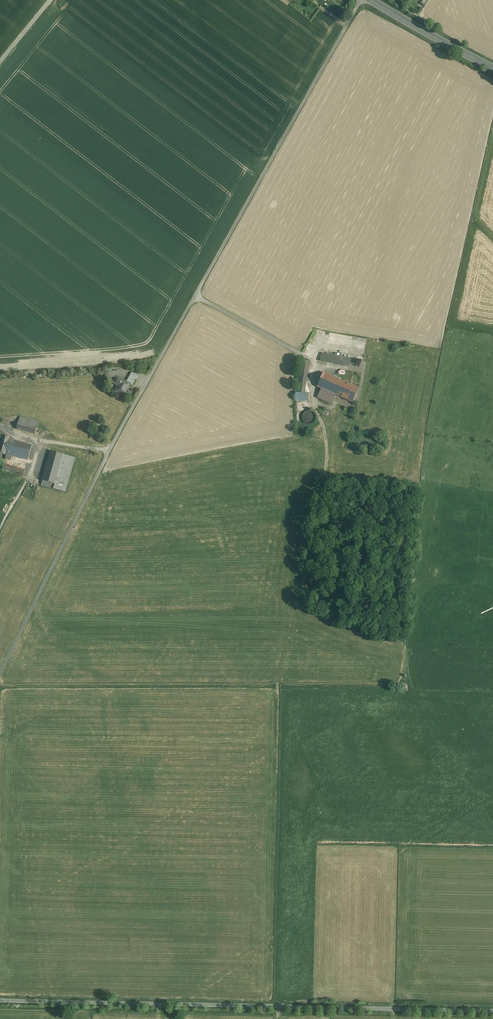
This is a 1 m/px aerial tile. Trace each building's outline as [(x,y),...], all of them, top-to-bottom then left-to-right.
[(343,357),(322,353),(320,361),(341,365),(343,357)] [(351,359),(343,357),(341,365),(350,367),(351,359)] [(309,362),(300,361),(296,392),(295,400),(308,401),(309,394),(304,393),(309,362)] [(323,373),(317,387),(322,389),(336,395),(340,396),(346,383),(323,373)] [(132,384),(118,376),(113,384),(118,386),(115,392),(125,397),(132,384)] [(358,389),(346,383),(340,396),(352,402),(358,389)] [(322,389),(318,398),(331,404),(336,395),(322,389)] [(316,421),(316,418),(316,415),(314,413),(312,412),(309,411),(306,412),(304,413),(303,416),(302,418),(303,421),(304,423),(307,424),(309,425),(312,424),(314,423),(316,421)] [(37,428),(19,422),(17,429),(35,435),(37,428)] [(3,436),(0,446),(0,454),(5,455),(5,454),(9,440),(10,438),(3,436)] [(32,446),(9,440),(5,454),(7,454),(12,456),(28,460),(32,446)] [(63,455),(51,451),(41,486),(54,489),(63,455)] [(26,465),(11,460),(12,456),(7,454),(3,469),(24,474),(26,465)] [(75,458),(63,455),(54,489),(65,492),(75,458)]
